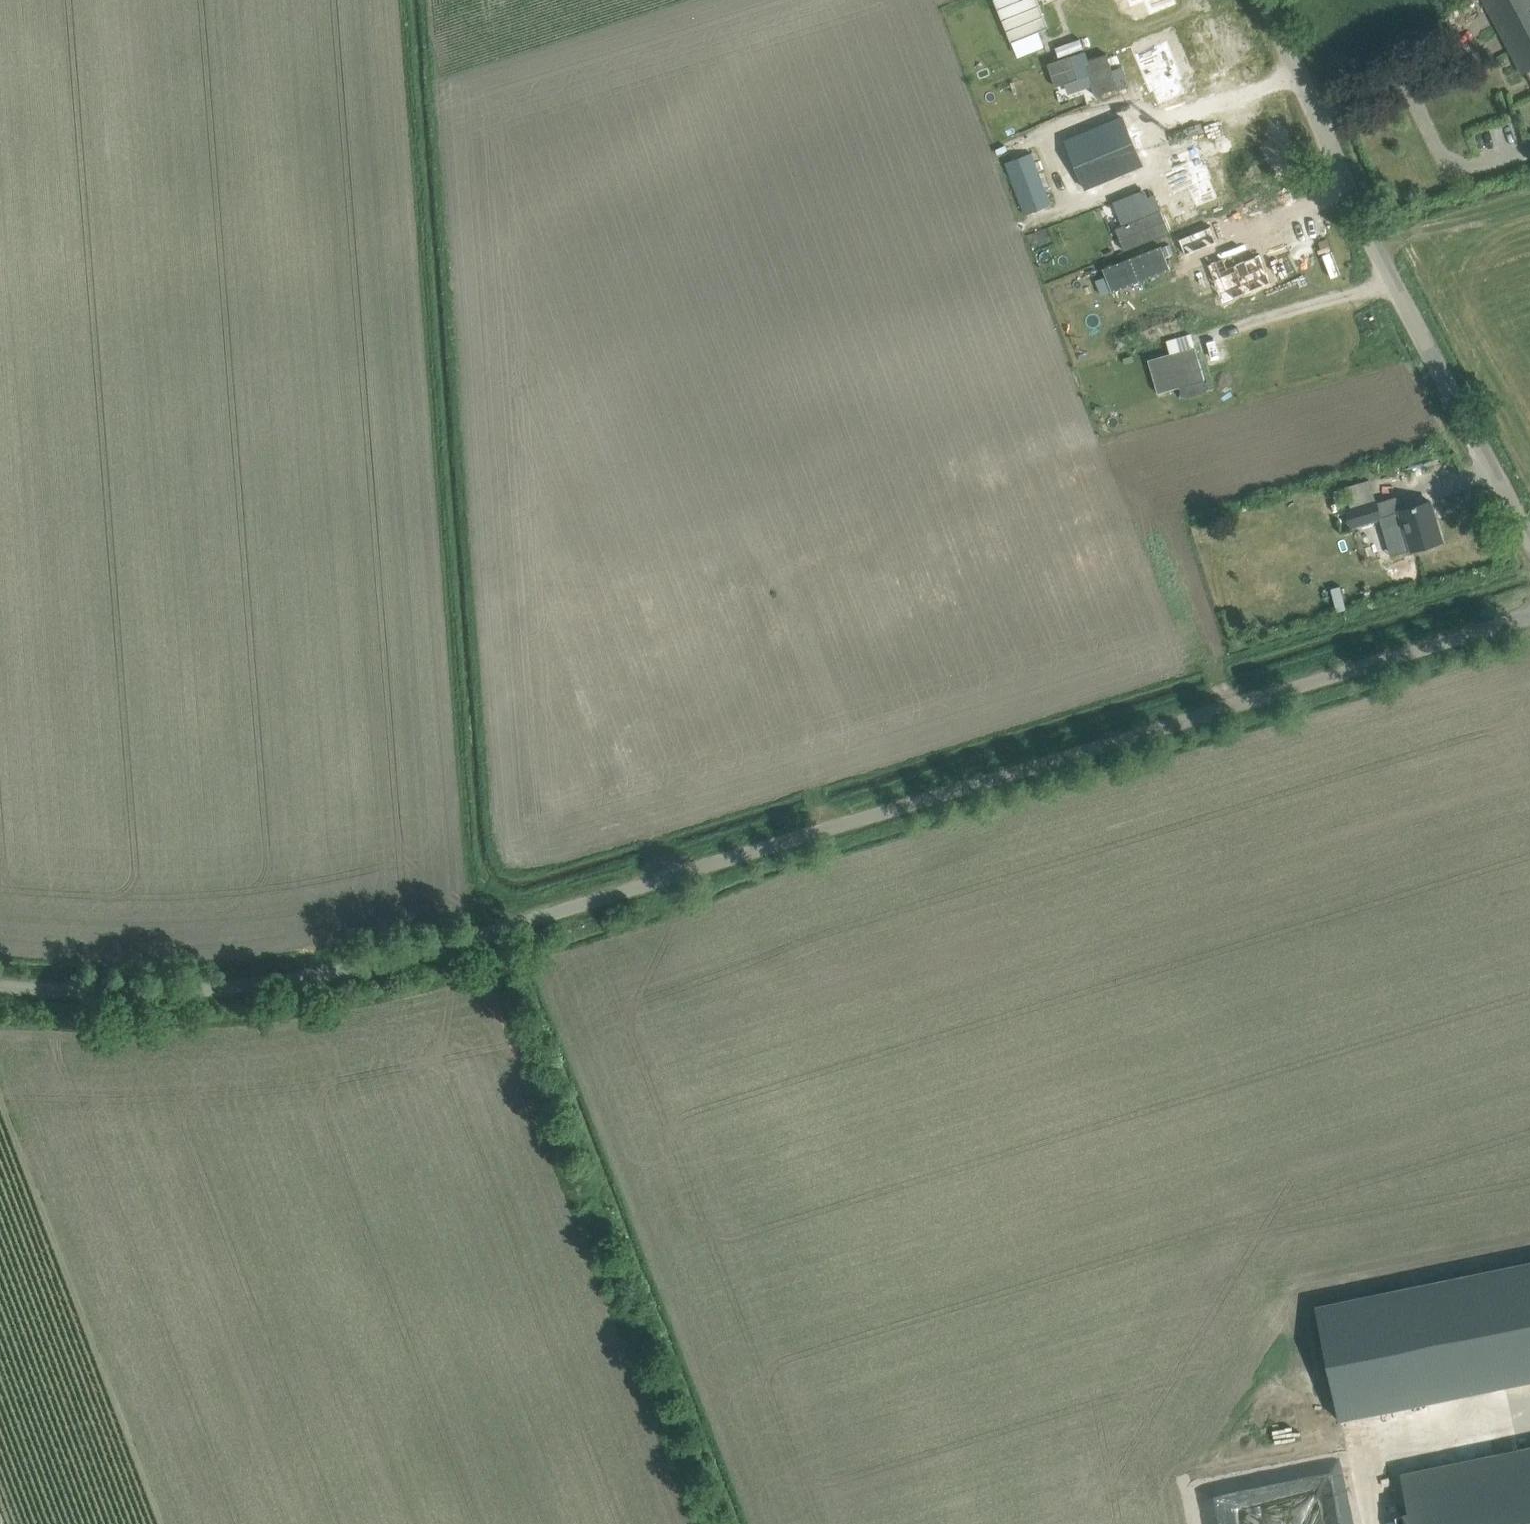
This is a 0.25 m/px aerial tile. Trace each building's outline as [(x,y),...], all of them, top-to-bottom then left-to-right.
[(1504,36),(1507,34),(1513,46),(1510,48),(1523,73),(1529,70),(1529,0),(1485,0),(1504,36)] [(1169,55),(1146,64),(1158,87),(1179,78),(1169,55)] [(1116,124),(1069,143),(1077,163),(1124,143),(1116,124)] [(1124,143),(1077,163),(1086,184),(1133,162),(1125,143),(1124,143)] [(1032,152),(1006,162),(1016,188),(1042,178),(1032,152)] [(1200,154),(1179,163),(1191,186),(1211,176),(1200,154)] [(1042,178),(1016,188),(1026,214),(1052,205),(1042,178)] [(1282,279),(1266,245),(1236,260),(1229,244),(1202,257),(1226,306),(1282,279)] [(1211,352),(1191,358),(1200,395),(1227,383),(1211,352)] [(1353,526),(1381,517),(1376,501),(1348,510),(1353,526)] [(1412,550),(1443,540),(1432,501),(1385,515),(1396,554),(1412,549),(1412,550)] [(1402,1475),(1412,1523),(1529,1523),(1529,1448),(1402,1475)]
